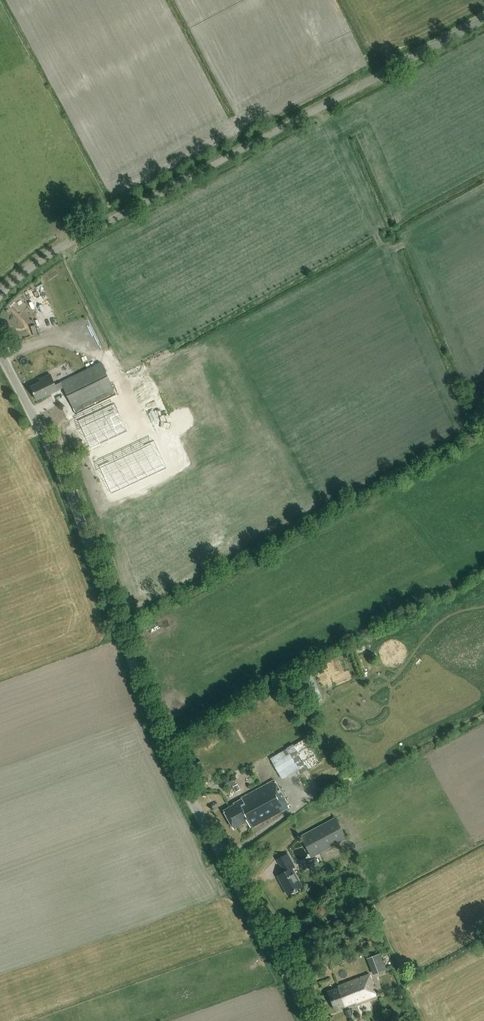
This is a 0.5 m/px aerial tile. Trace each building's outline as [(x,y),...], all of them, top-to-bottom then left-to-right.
[(37,401),(63,388),(68,398),(91,387),(83,372),(56,386),(50,375),(37,381),(39,384),(31,387),(37,401)] [(114,401),(78,418),(87,438),(123,421),(114,401)] [(150,430),(96,456),(109,483),(163,457),(150,430)] [(312,672),(300,678),(313,704),(325,698),(312,672)] [(297,769),(285,748),(268,758),(280,778),(297,769)] [(247,821),(251,829),(290,808),(274,780),(237,800),(238,800),(233,802),(235,805),(224,811),(233,828),(247,821)] [(238,784),(237,784),(235,785),(232,780),(225,784),(227,788),(232,785),(236,792),(241,790),(238,784)] [(312,858),(347,839),(336,818),(300,836),(312,858)] [(277,858),(281,865),(285,872),(277,876),(288,895),(302,887),(292,869),(295,867),(291,860),(287,853),(277,858)] [(310,869),(318,864),(315,857),(306,862),(310,869)] [(367,957),(373,973),(385,969),(379,953),(367,957)] [(350,1008),(378,997),(368,973),(337,985),(338,988),(328,992),(335,1010),(343,1007),(344,1008),(350,1006),(350,1008)]
